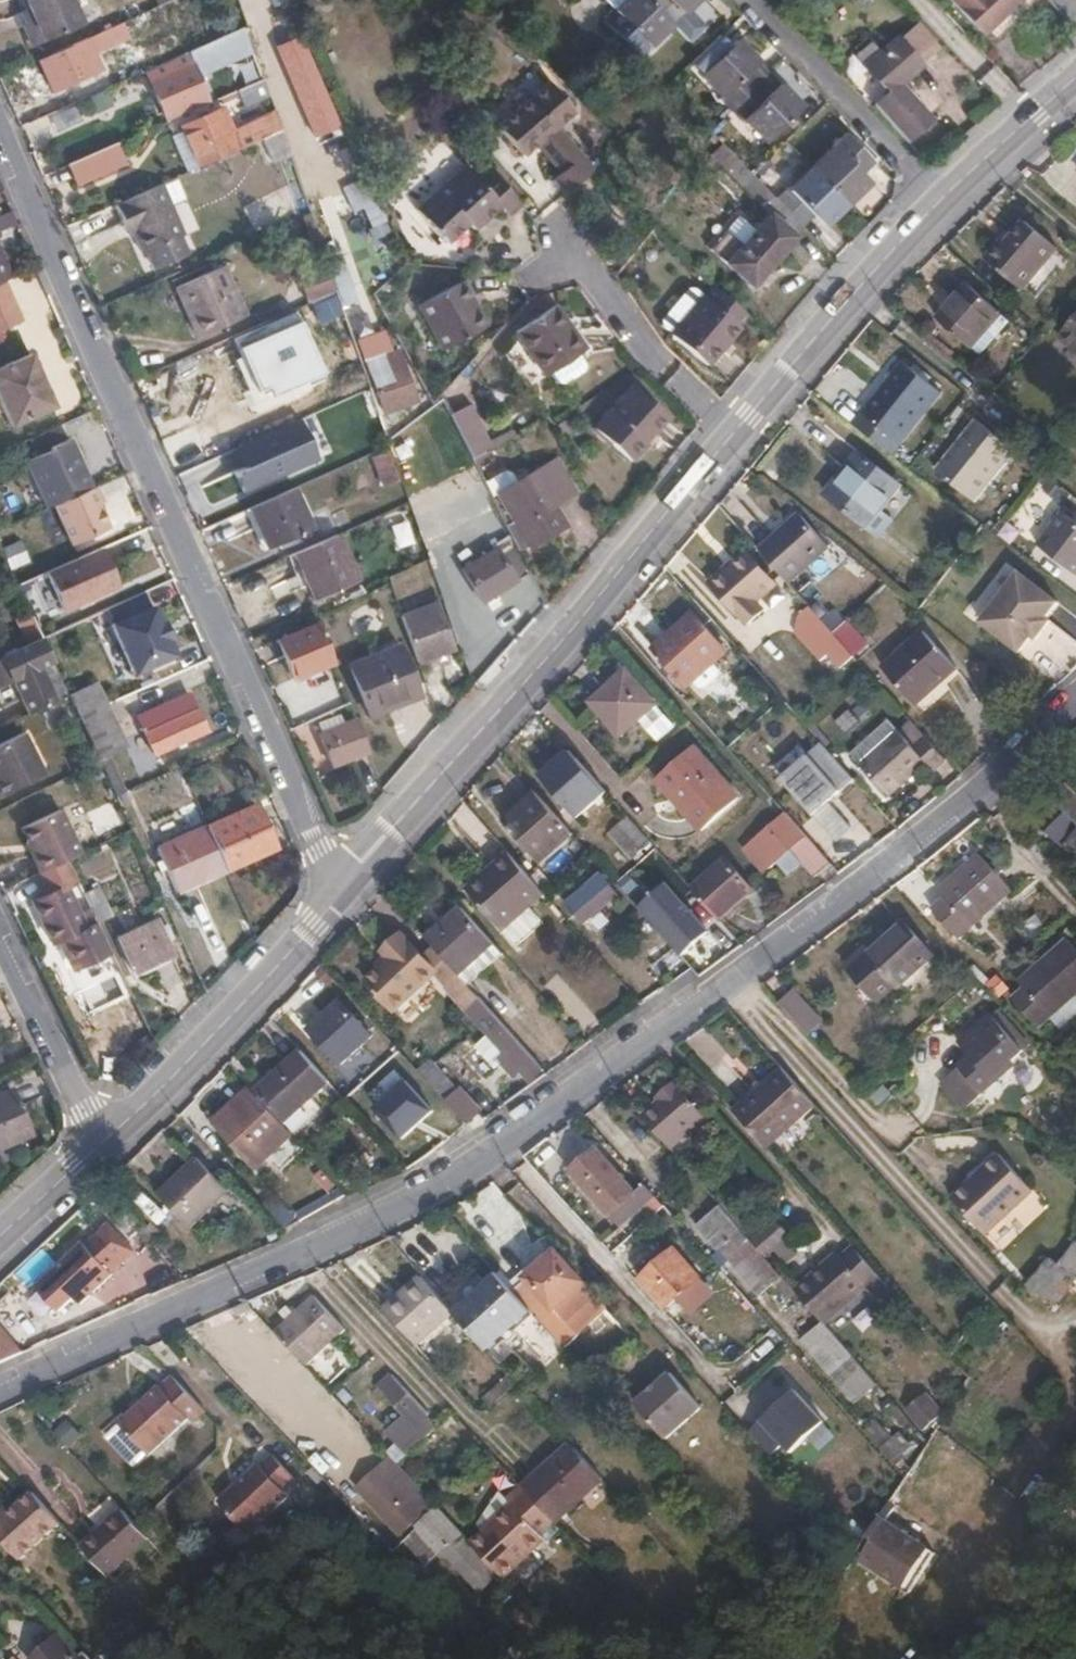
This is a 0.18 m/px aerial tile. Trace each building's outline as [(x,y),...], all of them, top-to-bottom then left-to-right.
[(84,23),(74,0),(25,0),(41,41),(84,23)] [(172,0),(167,0),(159,4),(161,10),(174,4),(172,0)] [(604,19),(639,54),(672,22),(650,0),(624,0),(604,19)] [(672,22),(695,0),(650,0),(672,22)] [(1036,0),(952,0),(982,33),(987,29),(996,38),(1036,0)] [(193,60),(150,79),(166,115),(209,96),(199,73),(224,62),(219,50),(249,37),(245,23),(189,49),(193,60)] [(109,27),(89,36),(93,46),(113,36),(109,27)] [(871,104),(906,141),(929,121),(893,82),(919,56),(896,30),(862,60),(886,88),(871,104)] [(308,114),(323,107),(294,37),(279,43),(308,114)] [(74,43),(49,54),(63,84),(87,74),(74,43)] [(688,68),(730,112),(768,73),(757,62),(753,66),(732,45),(721,56),(711,45),(688,68)] [(189,49),(146,68),(150,79),(193,60),(189,49)] [(768,73),(730,112),(762,144),(797,110),(777,90),(781,86),(768,73)] [(263,76),(236,88),(243,106),(269,94),(263,76)] [(569,191),(596,168),(597,168),(561,125),(579,110),(552,78),(499,124),(525,154),(539,142),(563,172),(557,178),(569,191)] [(27,119),(54,107),(49,95),(23,107),(27,119)] [(199,165),(240,147),(223,107),(181,126),(199,165)] [(38,134),(61,124),(56,113),(33,123),(38,134)] [(264,136),(276,131),(270,118),(237,133),(242,145),(264,136)] [(274,160),(290,153),(281,128),(276,131),(264,136),(274,160)] [(844,136),(812,166),(848,202),(867,183),(857,172),(868,161),(844,136)] [(67,160),(74,185),(127,169),(120,144),(67,160)] [(506,215),(521,204),(491,167),(478,178),(465,163),(413,204),(441,239),(465,220),(470,227),(498,205),(506,215)] [(780,198),(805,224),(812,216),(822,227),(848,202),(812,166),(780,198)] [(374,226),(386,219),(364,173),(352,180),(374,226)] [(778,197),(761,180),(751,189),(769,207),(778,197)] [(182,232),(160,182),(115,203),(124,224),(128,222),(141,251),(182,232)] [(0,212),(0,228),(16,220),(11,207),(0,212)] [(752,282),(794,233),(770,212),(747,239),(729,224),(711,245),(752,282)] [(1056,246),(1024,219),(1004,243),(1001,239),(984,258),(1020,289),(1056,246)] [(12,278),(0,251),(0,283),(5,281),(12,278)] [(329,263),(338,289),(341,300),(342,303),(355,300),(340,254),(328,259),(329,263)] [(316,296),(338,289),(329,263),(308,270),(316,296)] [(246,314),(224,265),(177,287),(199,335),(246,314)] [(5,281),(0,283),(0,332),(23,321),(5,281)] [(445,350),(487,325),(461,281),(419,305),(445,350)] [(1001,307),(971,282),(941,317),(971,343),(1001,307)] [(745,314),(716,286),(706,296),(705,293),(669,330),(702,363),(738,326),(736,324),(745,314)] [(342,303),(341,300),(299,319),(296,312),(238,339),(257,382),(296,364),(300,372),(319,364),(306,333),(346,315),(342,303)] [(547,374),(584,347),(555,305),(517,332),(547,374)] [(1061,336),(1075,349),(1075,319),(1061,336)] [(54,405),(30,353),(0,367),(0,398),(12,424),(54,405)] [(386,410),(417,398),(402,359),(390,363),(387,354),(367,361),(386,410)] [(903,358),(854,421),(895,452),(943,389),(903,358)] [(668,413),(637,385),(597,427),(634,461),(651,443),(645,438),(668,413)] [(377,401),(372,387),(327,407),(333,421),(377,401)] [(470,402),(450,411),(472,454),(492,445),(470,402)] [(317,411),(273,431),(287,464),(340,440),(335,427),(326,431),(317,411)] [(977,497),(1016,446),(976,415),(937,466),(977,497)] [(413,420),(389,439),(391,444),(393,450),(415,431),(413,420)] [(841,457),(849,445),(832,434),(824,447),(841,457)] [(55,500),(92,482),(71,436),(49,446),(50,449),(28,460),(48,503),(55,500)] [(401,478),(387,446),(376,451),(390,484),(401,478)] [(227,474),(243,465),(233,448),(217,457),(227,474)] [(898,490),(859,454),(844,471),(848,476),(828,497),(862,531),(898,490)] [(579,495),(561,459),(503,491),(532,545),(567,528),(557,507),(579,495)] [(104,498),(97,480),(92,482),(55,500),(72,538),(110,520),(100,499),(104,498)] [(294,488),(252,507),(271,550),(313,530),(294,488)] [(505,541),(513,536),(490,491),(465,508),(490,551),(505,541)] [(352,527),(380,513),(373,497),(345,510),(352,527)] [(1060,510),(1035,548),(1071,573),(1075,565),(1075,521),(1060,510)] [(802,516),(764,551),(793,583),(834,545),(802,516)] [(396,548),(413,544),(408,521),(391,525),(396,548)] [(337,533),(296,552),(316,599),(358,579),(337,533)] [(11,568),(28,561),(20,540),(2,547),(11,568)] [(527,573),(505,541),(490,551),(463,569),(483,601),(527,573)] [(107,550),(51,575),(67,611),(123,586),(107,550)] [(738,606),(769,579),(772,575),(750,551),(717,581),(738,606)] [(1059,598),(1020,569),(983,620),(1022,649),(1034,633),(1038,636),(1052,617),(1048,614),(1059,598)] [(774,585),(769,579),(738,606),(743,612),(774,585)] [(402,615),(418,662),(455,649),(440,602),(402,615)] [(160,605),(116,624),(138,676),(182,657),(174,639),(176,638),(169,621),(167,622),(160,605)] [(837,633),(812,605),(801,615),(811,626),(819,637),(811,645),(823,658),(832,650),(845,664),(855,653),(837,633)] [(729,649),(697,610),(655,646),(689,685),(729,649)] [(868,640),(851,619),(837,633),(855,653),(868,640)] [(335,661),(319,620),(280,636),(295,677),(335,661)] [(819,637),(811,626),(802,635),(811,645),(819,637)] [(959,667),(927,631),(886,667),(918,703),(959,667)] [(43,637),(0,656),(0,657),(10,678),(13,677),(28,713),(55,699),(40,666),(53,659),(43,637)] [(417,691),(399,644),(351,664),(370,715),(390,706),(389,702),(417,691)] [(623,735),(658,704),(628,669),(593,700),(623,735)] [(69,692),(117,794),(127,789),(111,754),(126,745),(96,679),(69,692)] [(154,751),(205,726),(188,689),(137,714),(154,751)] [(936,767),(947,757),(912,718),(902,727),(890,713),(851,748),(891,793),(929,759),(936,767)] [(370,749),(358,719),(320,733),(332,763),(370,749)] [(44,770),(25,730),(0,743),(0,786),(2,790),(44,770)] [(838,841),(850,830),(829,806),(857,781),(823,742),(782,778),(838,841)] [(798,745),(772,766),(781,777),(807,756),(798,745)] [(740,796),(696,746),(660,777),(705,828),(740,796)] [(608,790),(578,756),(551,780),(580,815),(608,790)] [(541,857),(572,829),(536,788),(505,816),(541,857)] [(1049,796),(1038,805),(1033,821),(1057,845),(1075,827),(1075,824),(1049,796)] [(206,823),(225,866),(274,845),(256,802),(206,823)] [(67,856),(81,850),(61,805),(21,825),(40,869),(67,856)] [(634,857),(652,841),(629,814),(611,831),(634,857)] [(819,876),(833,863),(806,833),(805,835),(788,816),(774,829),(771,825),(751,843),(771,866),(780,857),(791,870),(805,859),(819,876)] [(176,887),(225,866),(206,823),(158,843),(176,887)] [(503,920),(544,884),(507,843),(492,857),(495,860),(469,882),(503,920)] [(1015,886),(982,850),(941,888),(949,897),(936,908),(962,936),(1015,886)] [(692,887),(720,920),(756,888),(727,855),(692,887)] [(40,869),(35,871),(42,887),(74,872),(67,856),(40,869)] [(597,872),(562,902),(581,924),(616,894),(597,872)] [(83,890),(96,919),(114,909),(101,882),(83,890)] [(663,882),(635,907),(679,956),(707,931),(663,882)] [(74,966),(110,949),(96,919),(86,924),(66,883),(32,898),(53,941),(60,937),(74,966)] [(475,988),(509,957),(463,903),(428,935),(461,973),(475,988)] [(133,969),(172,950),(156,917),(117,936),(133,969)] [(387,998),(429,958),(399,925),(379,942),(383,947),(359,967),(387,998)] [(935,957),(907,925),(870,958),(872,961),(868,965),(859,954),(846,966),(878,1004),(897,987),(899,989),(935,957)] [(1063,946),(1023,983),(1028,989),(1017,1001),(1042,1030),(1057,1016),(1069,1029),(1075,1022),(1075,961),(1063,946)] [(477,990),(475,988),(461,973),(416,1015),(433,1032),(477,990)] [(556,974),(544,985),(577,1021),(589,1010),(556,974)] [(808,1036),(825,1021),(795,987),(778,1002),(808,1036)] [(372,1034),(341,999),(311,1027),(343,1061),(372,1034)] [(532,1078),(545,1065),(487,1002),(474,1014),(532,1078)] [(1027,1049),(994,1014),(964,1042),(973,1053),(960,1065),(964,1069),(949,1083),(971,1106),(1015,1066),(1012,1063),(1027,1049)] [(477,1062),(486,1054),(473,1039),(464,1048),(477,1062)] [(281,1118),(326,1076),(299,1046),(253,1088),(281,1118)] [(431,1081),(421,1069),(401,1048),(392,1058),(421,1090),(431,1081)] [(431,1081),(466,1120),(479,1108),(433,1057),(421,1069),(431,1081)] [(798,1127),(819,1107),(785,1069),(764,1089),(798,1127)] [(669,1092),(645,1114),(674,1147),(710,1114),(679,1079),(667,1090),(669,1092)] [(401,1080),(371,1108),(399,1138),(429,1110),(401,1080)] [(34,1130),(13,1085),(0,1092),(0,1146),(34,1130)] [(257,1164),(293,1132),(281,1118),(253,1088),(252,1087),(217,1119),(257,1164)] [(774,1150),(798,1127),(764,1089),(740,1112),(774,1150)] [(657,1193),(647,1181),(636,1190),(596,1146),(573,1167),(623,1223),(657,1193)] [(988,1227),(1036,1183),(1002,1146),(955,1190),(988,1227)] [(184,1226),(223,1189),(190,1153),(151,1189),(184,1226)] [(779,1268),(724,1204),(708,1219),(728,1241),(724,1245),(740,1263),(745,1259),(765,1281),(779,1268)] [(784,1268),(823,1237),(810,1220),(791,1234),(786,1228),(765,1244),(784,1268)] [(81,1231),(109,1259),(118,1251),(92,1222),(81,1231)] [(99,1268),(109,1259),(81,1231),(71,1240),(69,1237),(22,1280),(47,1309),(63,1294),(69,1301),(101,1272),(99,1268)] [(1059,1264),(1047,1257),(1027,1289),(1062,1312),(1075,1290),(1075,1237),(1059,1264)] [(798,1285),(829,1320),(882,1272),(855,1241),(840,1255),(836,1251),(798,1285)] [(669,1305),(701,1275),(676,1246),(643,1275),(669,1305)] [(557,1307),(585,1281),(557,1250),(515,1290),(531,1309),(555,1336),(570,1322),(557,1307)] [(515,1290),(495,1268),(452,1307),(488,1347),(531,1309),(515,1290)] [(452,1307),(420,1273),(386,1306),(416,1339),(452,1307)] [(313,1296),(274,1334),(308,1370),(347,1332),(313,1296)] [(834,1328),(810,1300),(789,1320),(810,1342),(819,1334),(823,1339),(834,1328)] [(24,1356),(0,1330),(0,1367),(24,1356)] [(670,1437),(704,1406),(673,1371),(638,1402),(670,1437)] [(383,1448),(396,1462),(437,1424),(395,1378),(381,1391),(401,1413),(384,1428),(393,1439),(383,1448)] [(198,1411),(168,1381),(155,1394),(153,1392),(114,1428),(144,1462),(198,1411)] [(791,1389),(756,1421),(779,1445),(785,1452),(819,1420),(791,1389)] [(925,1391),(904,1410),(922,1430),(943,1412),(925,1391)] [(69,1419),(54,1432),(69,1450),(84,1437),(69,1419)] [(779,1445),(756,1421),(746,1431),(769,1455),(779,1445)] [(252,1471),(214,1507),(242,1539),(283,1503),(276,1496),(289,1485),(268,1461),(255,1473),(252,1471)] [(388,1521),(411,1498),(382,1465),(358,1488),(388,1521)] [(578,1547),(628,1501),(597,1467),(547,1512),(578,1547)] [(63,1524),(35,1492),(0,1523),(0,1532),(24,1559),(63,1524)] [(508,1576),(550,1536),(516,1498),(472,1539),(508,1576)] [(108,1573),(151,1536),(143,1527),(124,1506),(82,1544),(108,1573)] [(480,1586),(498,1569),(438,1508),(419,1528),(480,1586)] [(927,1547),(882,1520),(857,1563),(901,1590),(927,1547)] [(78,1650),(65,1634),(53,1644),(46,1636),(34,1645),(41,1654),(35,1658),(68,1658),(78,1650)]
